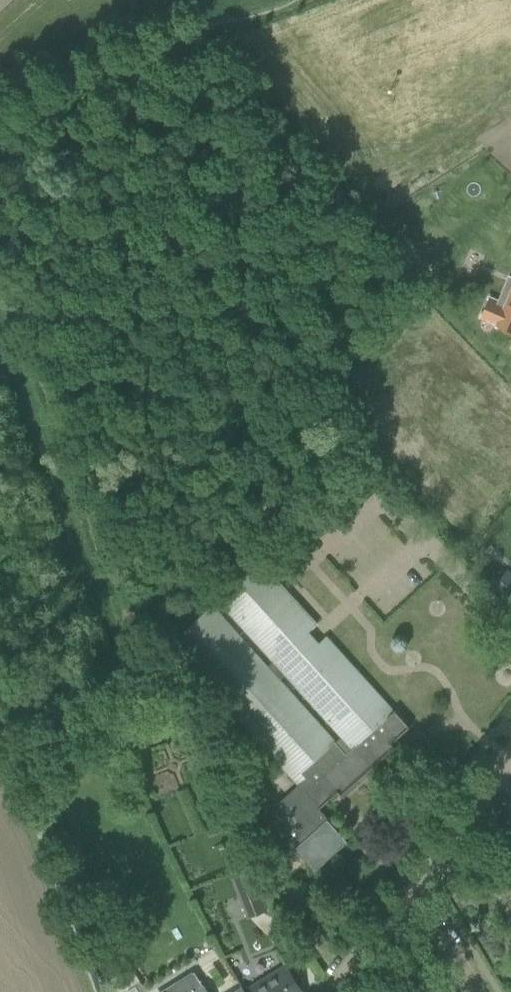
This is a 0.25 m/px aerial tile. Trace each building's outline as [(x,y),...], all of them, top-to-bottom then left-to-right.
[(481,317),(497,324),(496,326),(510,333),(510,285),(507,283),(499,302),(489,298),(481,317)] [(260,648),(275,663),(270,668),(256,652),(214,605),(172,645),(218,696),(299,785),(319,809),(337,792),(342,798),(343,797),(342,796),(394,749),(395,750),(396,749),(391,744),(412,725),(411,724),(410,725),(397,711),(328,635),(320,643),(315,638),(310,632),(319,625),(298,603),(262,563),(217,602),(260,648)] [(506,570),(492,587),(510,603),(510,573),(506,570)] [(390,641),(390,644),(391,647),(393,649),(395,651),(398,651),(401,651),(404,650),(406,647),(407,645),(407,642),(406,639),(404,637),(402,635),(399,634),(396,635),(393,636),(391,638),(390,641)] [(148,710),(136,715),(141,728),(153,723),(148,710)] [(299,785),(279,804),(291,841),(299,838),(302,843),(296,848),(315,869),(313,871),(314,871),(350,839),(349,838),(348,840),(329,819),(330,818),(329,817),(328,819),(319,809),(299,785)] [(267,910),(249,866),(230,873),(248,918),(267,910)] [(245,991),(303,991),(286,965),(244,991),(245,991)] [(194,972),(193,973),(191,972),(176,982),(182,991),(207,991),(194,972)]
